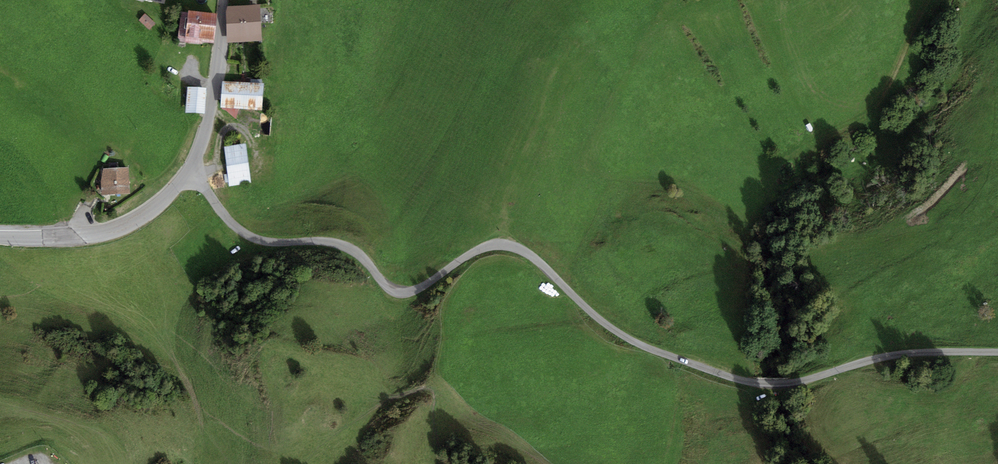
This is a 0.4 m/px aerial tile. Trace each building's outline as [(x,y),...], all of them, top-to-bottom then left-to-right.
[(249,8),(248,0),(237,0),(238,8),(249,8)] [(263,8),(230,9),(231,42),(263,42),(263,8)] [(219,17),(191,13),(189,31),(183,30),(182,42),(216,46),(219,17)] [(141,22),(152,31),(157,24),(146,16),(141,22)] [(266,87),(225,85),(224,110),(265,112),(266,87)] [(208,90),(190,89),(189,114),(207,115),(208,90)] [(249,146),(228,149),(232,188),(253,186),(249,146)] [(131,172),(104,174),(106,199),(133,197),(131,172)]
